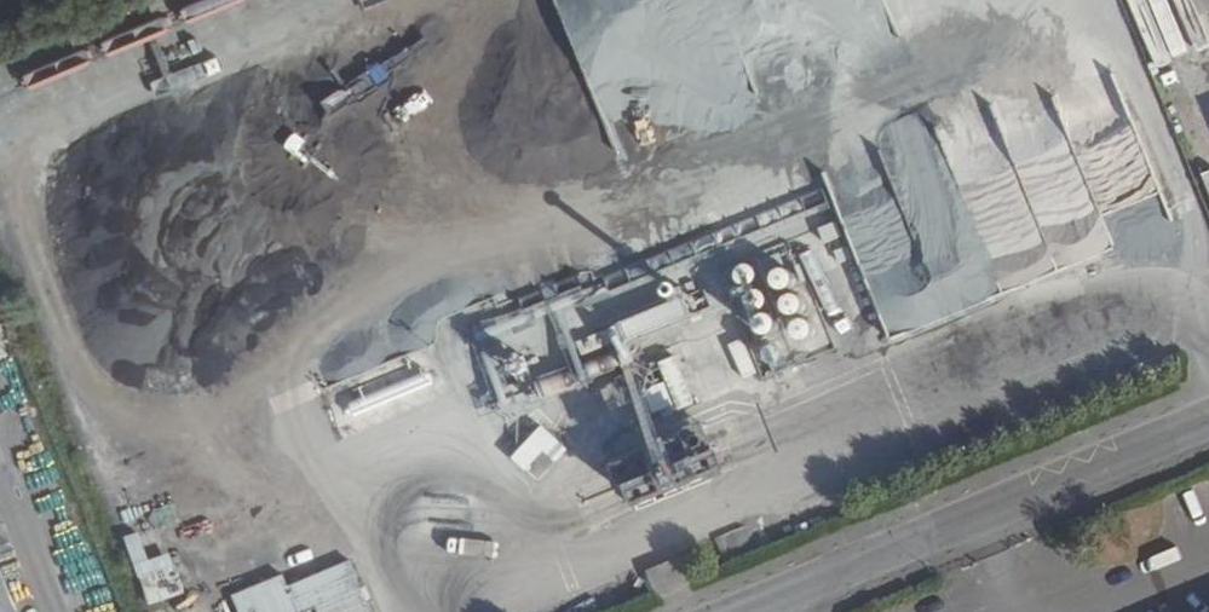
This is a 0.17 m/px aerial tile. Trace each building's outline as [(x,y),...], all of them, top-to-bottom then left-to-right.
[(822,173),(877,336),(1113,256),(1104,228),(1160,209),(1116,79),(1053,100),(1055,106),(935,147),(931,136),(822,173)] [(759,328),(777,374),(803,364),(785,318),(759,328)] [(623,460),(633,486),(642,483),(651,506),(723,477),(714,453),(725,447),(715,423),(623,460)] [(510,452),(535,479),(565,452),(539,425),(510,452)] [(0,550),(0,611),(26,611),(0,550)] [(132,563),(145,603),(180,592),(167,552),(132,563)] [(660,567),(672,597),(706,583),(695,553),(660,567)] [(248,611),(314,611),(325,608),(326,611),(380,611),(358,561),(297,585),(291,572),(240,593),(248,611)]
